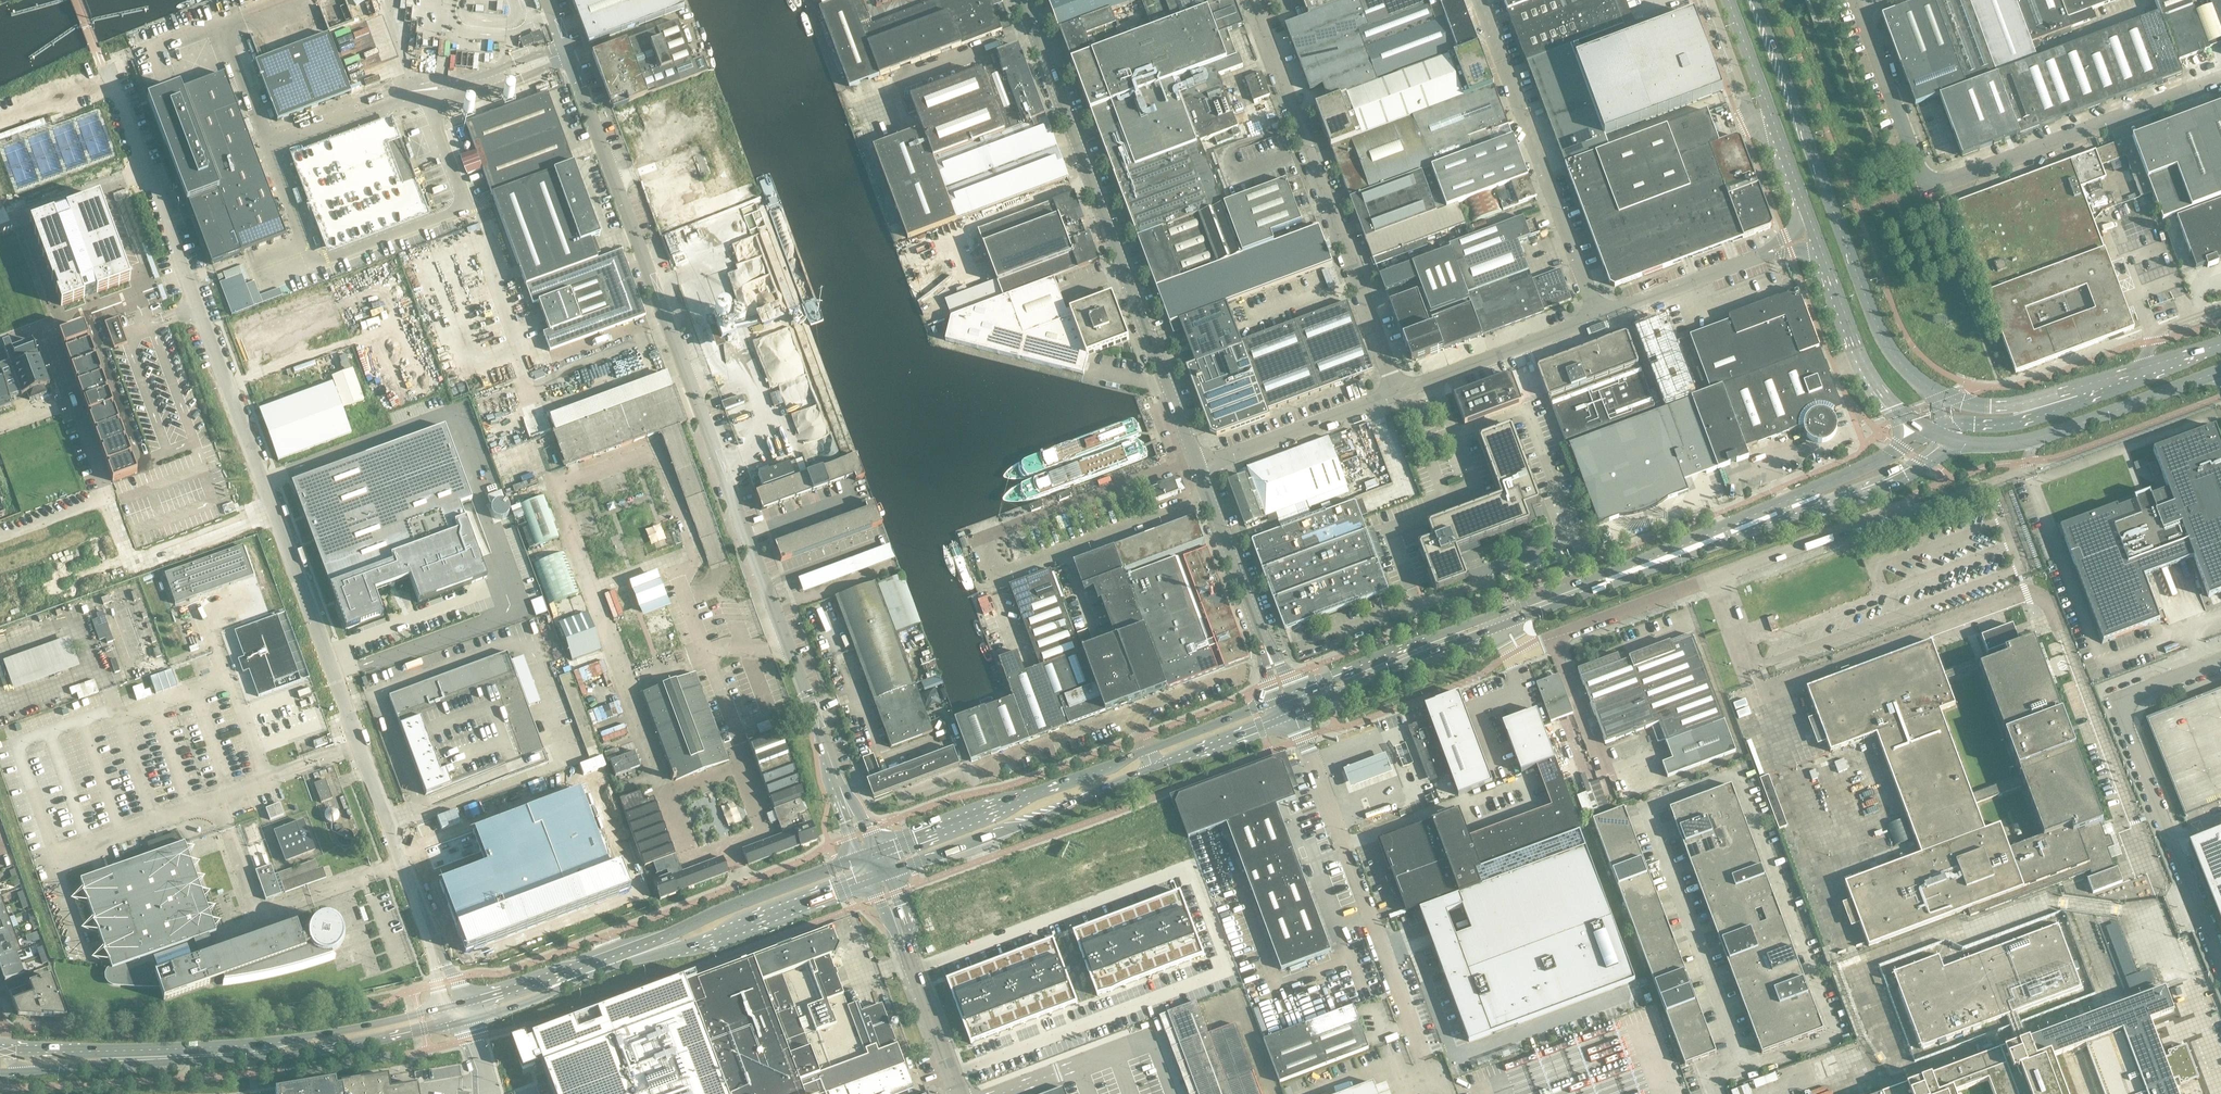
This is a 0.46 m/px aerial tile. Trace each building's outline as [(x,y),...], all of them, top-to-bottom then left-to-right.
[(588,44),(683,8),(680,0),(571,0),(588,44)] [(845,75),(850,87),(877,76),(866,45),(860,29),(872,24),(863,0),(840,0),(820,8),(845,75)] [(872,24),(860,29),(866,45),(950,13),(961,44),(1002,29),(994,6),(1001,3),(1000,0),(937,0),(872,24)] [(1060,29),(1061,29),(1081,22),(1111,10),(1139,0),(1049,0),(1060,29)] [(1173,22),(1208,9),(1233,0),(1141,0),(1153,30),(1173,22)] [(1153,30),(1173,81),(1215,65),(1237,56),(1227,31),(1244,25),(1234,0),(1218,6),(1208,9),(1173,22),(1153,30)] [(1285,25),(1291,41),(1365,14),(1359,0),(1352,0),(1337,5),(1323,11),(1308,16),(1285,25)] [(1308,16),(1323,11),(1319,0),(1302,0),(1308,16)] [(1323,11),(1337,5),(1335,0),(1319,0),(1323,11)] [(1365,14),(1370,27),(1360,31),(1361,34),(1367,50),(1373,66),(1379,83),(1478,46),(1479,45),(1462,0),(1359,0),(1365,14)] [(1508,12),(1539,0),(1503,0),(1508,12)] [(1508,12),(1527,62),(1571,46),(1617,28),(1623,26),(1614,0),(1539,0),(1508,12)] [(1915,104),(1939,95),(1966,86),(1934,0),(1923,0),(1882,15),(1915,104)] [(1966,86),(1995,75),(1968,0),(1934,0),(1966,86)] [(1995,75),(1996,74),(2016,67),(2037,59),(2033,48),(2015,0),(1968,0),(1995,75)] [(2033,48),(2039,46),(2037,40),(2071,27),(2067,18),(2061,0),(2015,0),(2033,48)] [(2067,18),(2091,9),(2116,0),(2061,0),(2067,18)] [(2161,19),(2163,18),(2192,7),(2189,0),(2154,0),(2161,19)] [(2209,1),(2211,6),(2220,32),(2220,0),(2212,0),(2209,1)] [(2179,60),(2209,49),(2209,48),(2220,43),(2220,32),(2211,6),(2196,11),(2194,7),(2192,7),(2163,18),(2179,60)] [(2094,17),(2091,9),(2067,18),(2071,27),(2089,20),(2089,19),(2094,17)] [(1111,10),(1081,22),(1086,34),(1116,23),(1111,10)] [(866,45),(877,76),(961,44),(950,13),(866,45)] [(2159,13),(2138,21),(2161,82),(2181,74),(2159,13)] [(1365,14),(1291,41),(1297,55),(1297,57),(1361,34),(1360,31),(1370,27),(1365,14)] [(1723,92),(1694,14),(1575,58),(1578,66),(1582,76),(1586,87),(1590,97),(1593,107),(1597,117),(1601,127),(1604,136),(1723,92)] [(2138,21),(2118,29),(2140,90),(2161,82),(2138,21)] [(677,22),(626,42),(646,96),(707,73),(702,58),(692,62),(677,22)] [(1081,22),(1061,29),(1065,42),(1072,61),(1092,53),(1093,53),(1086,34),(1081,22)] [(2118,29),(2089,40),(2111,100),(2140,90),(2118,29)] [(1093,53),(1092,53),(1111,104),(1173,81),(1153,30),(1093,53)] [(519,40),(522,48),(541,41),(538,32),(519,40)] [(329,34),(254,62),(277,121),(351,93),(329,34)] [(1361,34),(1297,57),(1303,74),(1367,50),(1361,34)] [(2089,40),(2057,52),(2079,112),(2111,100),(2089,40)] [(626,41),(591,54),(610,102),(626,97),(628,103),(628,102),(646,96),(626,42),(626,41)] [(1019,46),(998,54),(1001,64),(1000,65),(1003,75),(1005,74),(1024,125),(1046,117),(1019,46)] [(1329,102),(1316,106),(1331,147),(1351,140),(1413,117),(1484,90),(1493,87),(1494,87),(1478,46),(1379,83),(1329,101),(1329,102)] [(1530,73),(1574,56),(1571,46),(1527,62),(1530,73)] [(1367,50),(1303,74),(1309,90),(1373,66),(1367,50)] [(2037,59),(2016,67),(2039,128),(2079,112),(2057,52),(2037,59)] [(1111,104),(1092,53),(1072,61),(1077,75),(1091,112),(1111,104)] [(1237,56),(1215,65),(1218,76),(1243,67),(1239,55),(1237,56)] [(1534,83),(1578,66),(1575,58),(1574,56),(1530,73),(1534,83)] [(911,98),(903,101),(908,113),(916,110),(923,129),(934,159),(1024,125),(1005,74),(1003,75),(1000,65),(983,71),(911,98)] [(1215,65),(1173,81),(1197,144),(1201,142),(1214,137),(1217,144),(1234,138),(1231,131),(1238,128),(1218,76),(1215,65)] [(1373,66),(1309,90),(1310,90),(1323,85),(1329,102),(1329,101),(1379,83),(1373,66)] [(1538,93),(1582,76),(1578,66),(1534,83),(1538,93)] [(2016,67),(1996,74),(2019,135),(2039,128),(2016,67)] [(1262,72),(1245,78),(1254,101),(1270,95),(1262,72)] [(179,87),(147,99),(186,203),(188,203),(211,264),(286,236),(224,74),(181,91),(179,87)] [(1995,75),(1966,86),(1939,95),(1962,157),(2016,136),(2019,135),(1996,74),(1995,75)] [(1542,103),(1586,87),(1582,76),(1538,93),(1542,103)] [(1197,144),(1173,81),(1111,104),(1135,167),(1197,144)] [(1484,90),(1413,117),(1432,168),(1473,151),(1467,138),(1487,131),(1488,132),(1508,125),(1493,87),(1484,90)] [(1546,113),(1590,97),(1586,87),(1542,103),(1546,113)] [(492,194),(553,171),(573,164),(547,93),(466,123),(492,194)] [(626,97),(610,102),(613,108),(628,103),(626,97)] [(1550,123),(1593,107),(1590,97),(1546,113),(1550,123)] [(1111,104),(1091,112),(1098,132),(1100,137),(1110,162),(1111,162),(1115,174),(1135,167),(1111,104)] [(2132,138),(2163,219),(2220,198),(2220,105),(2132,138)] [(1553,134),(1597,117),(1593,107),(1550,123),(1553,134)] [(1595,153),(1565,164),(1610,284),(1613,286),(1614,286),(1614,287),(1673,265),(1742,239),(1770,228),(1772,224),(1772,223),(1741,138),(1740,138),(1736,137),(1736,136),(1719,142),(1707,111),(1686,119),(1667,126),(1656,130),(1609,148),(1595,153)] [(1024,125),(934,159),(957,220),(1066,179),(1068,179),(1068,180),(1069,180),(1069,178),(1046,117),(1024,125)] [(1413,117),(1351,140),(1370,191),(1421,171),(1432,168),(1413,117)] [(1557,144),(1601,127),(1597,117),(1553,134),(1557,144)] [(45,124),(43,119),(0,135),(0,141),(45,124)] [(1487,131),(1467,138),(1473,151),(1513,137),(1508,125),(1488,132),(1487,131)] [(395,126),(293,164),(324,247),(427,208),(395,126)] [(1237,143),(1214,152),(1232,202),(1300,176),(1285,134),(1282,127),(1262,134),(1237,143)] [(1561,154),(1605,137),(1604,136),(1601,127),(1557,144),(1561,154)] [(957,220),(934,159),(923,129),(874,147),(909,239),(957,220)] [(1473,151),(1432,168),(1441,192),(1447,208),(1458,204),(1494,190),(1496,190),(1528,178),(1513,137),(1473,151)] [(1565,164),(1609,148),(1605,137),(1561,154),(1565,164)] [(2131,137),(2096,151),(2101,166),(2126,156),(2141,196),(2151,192),(2131,137)] [(1331,147),(1350,198),(1370,191),(1351,140),(1331,147)] [(1115,174),(1114,175),(1125,204),(1130,216),(1204,189),(1211,209),(1224,205),(1201,142),(1197,144),(1135,167),(1115,174)] [(2096,151),(1952,204),(1986,294),(2103,250),(2080,188),(2106,178),(2101,166),(2096,151)] [(573,164),(553,171),(579,243),(590,239),(599,236),(573,164)] [(553,171),(492,194),(525,286),(597,259),(590,239),(579,243),(553,171)] [(1370,191),(1350,198),(1365,239),(1437,212),(1430,196),(1421,171),(1370,191)] [(1498,197),(1497,198),(1500,205),(1501,204),(1503,210),(1536,198),(1528,178),(1496,190),(1498,197)] [(909,239),(895,244),(901,258),(1072,194),(1066,179),(957,220),(909,239)] [(1232,202),(1224,205),(1243,254),(1274,243),(1271,234),(1301,223),(1286,182),(1232,202)] [(1162,228),(1198,214),(1211,209),(1204,189),(1130,216),(1137,237),(1162,228)] [(1494,190),(1463,202),(1472,223),(1502,211),(1500,205),(1497,198),(1494,190)] [(1437,212),(1447,208),(1441,192),(1430,196),(1437,212)] [(99,196),(30,221),(61,306),(130,280),(99,196)] [(2176,217),(2196,268),(2206,264),(2207,267),(2218,263),(2217,260),(2220,259),(2220,201),(2176,217)] [(1437,212),(1365,239),(1373,259),(1376,265),(1428,246),(1425,239),(1465,224),(1458,204),(1447,208),(1437,212)] [(747,216),(754,212),(750,205),(743,210),(747,216)] [(1217,264),(1243,254),(1224,205),(1211,209),(1198,214),(1217,264)] [(1079,212),(920,272),(926,288),(1085,229),(1079,212)] [(1162,228),(1181,278),(1217,264),(1198,214),(1162,228)] [(1514,221),(1506,224),(1513,243),(1518,241),(1539,233),(1535,220),(1525,224),(1523,218),(1514,221)] [(1506,224),(1449,245),(1451,250),(1456,264),(1513,243),(1506,224)] [(1243,254),(1217,264),(1181,278),(1156,287),(1170,324),(1179,320),(1332,263),(1319,226),(1274,243),(1243,254)] [(1137,237),(1156,287),(1181,278),(1162,228),(1137,237)] [(1513,243),(1456,264),(1467,294),(1477,290),(1487,286),(1497,283),(1508,279),(1529,271),(1518,241),(1513,243)] [(1092,247),(921,311),(926,325),(952,315),(1003,296),(1008,294),(1043,281),(1078,268),(1097,261),(1092,247)] [(597,259),(525,286),(532,304),(538,302),(541,311),(549,331),(543,333),(549,351),(645,316),(621,250),(597,259)] [(1467,294),(1456,264),(1451,250),(1450,250),(1417,262),(1412,264),(1380,276),(1385,292),(1418,280),(1422,290),(1431,314),(1469,299),(1467,294)] [(2103,250),(1986,294),(2015,373),(2134,329),(2103,250)] [(1560,269),(1532,280),(1543,310),(1571,300),(1566,285),(1568,284),(1565,277),(1563,277),(1560,269)] [(1521,284),(1532,279),(1529,271),(1508,279),(1511,287),(1521,284)] [(242,274),(219,282),(232,315),(254,306),(242,274)] [(1074,317),(1071,310),(1067,311),(1054,278),(1044,282),(1043,281),(1008,294),(1023,336),(1074,317)] [(1523,321),(1511,287),(1508,279),(1497,283),(1513,324),(1523,321)] [(1543,310),(1532,280),(1532,279),(1521,284),(1533,317),(1544,313),(1543,310)] [(1513,324),(1497,283),(1487,286),(1503,328),(1513,324)] [(1533,317),(1521,284),(1511,287),(1523,321),(1533,317)] [(1503,328),(1487,286),(1477,290),(1493,332),(1503,328)] [(1406,347),(1408,352),(1412,363),(1416,361),(1418,360),(1483,336),(1469,300),(1430,315),(1421,290),(1389,302),(1406,347)] [(1493,332),(1477,290),(1467,294),(1469,299),(1469,300),(1483,336),(1493,332)] [(1798,291),(1729,317),(1730,321),(1736,337),(1785,318),(1800,358),(1820,350),(1798,291)] [(1008,294),(1003,296),(952,315),(946,340),(1073,372),(1084,374),(1088,354),(1074,317),(1023,336),(1008,294)] [(1071,310),(1074,317),(1088,354),(1129,339),(1112,294),(1071,310)] [(1297,321),(1242,342),(1243,344),(1244,344),(1268,410),(1322,389),(1373,370),(1347,302),(1297,321)] [(755,314),(761,328),(782,320),(777,306),(755,314)] [(118,317),(104,322),(114,348),(127,343),(118,317)] [(1730,321),(1690,336),(1711,391),(1722,386),(1800,358),(1785,318),(1736,337),(1730,321)] [(1179,320),(1170,324),(1173,333),(1182,329),(1179,320)] [(725,326),(715,329),(720,342),(730,339),(725,326)] [(83,327),(59,336),(64,349),(65,349),(66,351),(65,352),(70,366),(71,365),(73,368),(71,369),(76,382),(78,382),(79,385),(77,385),(82,399),(84,398),(85,401),(83,402),(88,415),(90,415),(91,417),(89,418),(94,432),(96,431),(97,434),(95,435),(100,448),(102,448),(103,451),(101,451),(106,465),(108,464),(109,467),(107,468),(112,481),(137,472),(132,459),(130,459),(129,456),(131,456),(126,442),(124,443),(123,440),(125,439),(120,426),(118,426),(117,423),(119,423),(114,409),(112,410),(111,407),(113,406),(108,393),(106,393),(105,390),(106,390),(101,376),(100,377),(99,374),(100,373),(95,360),(94,360),(92,357),(94,357),(89,343),(88,344),(86,341),(88,340),(83,327)] [(1537,367),(1536,367),(1546,394),(1551,407),(1564,441),(1565,441),(1566,441),(1654,408),(1654,406),(1650,394),(1644,377),(1642,373),(1628,335),(1626,335),(1626,334),(1624,334),(1610,339),(1590,347),(1575,352),(1574,352),(1567,355),(1552,361),(1558,377),(1544,382),(1538,366),(1538,367),(1537,367)] [(39,357),(32,340),(11,347),(9,340),(2,343),(9,362),(11,367),(39,357)] [(1243,344),(1186,366),(1211,433),(1216,435),(1270,416),(1268,410),(1244,344),(1243,344)] [(1800,358),(1722,386),(1745,448),(1799,428),(1799,434),(1805,432),(1808,437),(1811,440),(1815,442),(1820,443),(1825,442),(1829,440),(1833,437),(1835,434),(1836,431),(1837,427),(1837,424),(1836,421),(1834,418),(1833,416),(1830,414),(1834,410),(1835,410),(1841,408),(1820,350),(1800,358)] [(50,384),(39,357),(11,367),(10,368),(20,394),(21,394),(21,395),(27,393),(29,400),(47,393),(44,386),(50,384)] [(0,366),(0,373),(9,398),(20,394),(10,368),(11,367),(9,362),(0,366)] [(332,382),(259,409),(278,460),(351,433),(339,400),(339,399),(340,399),(344,409),(353,405),(364,401),(359,386),(353,371),(343,375),(332,379),(336,389),(339,397),(338,397),(332,382)] [(12,406),(9,398),(0,373),(0,411),(12,406)] [(1454,397),(1465,425),(1522,403),(1511,375),(1454,396),(1454,397)] [(1711,391),(1691,398),(1718,469),(1749,457),(1745,448),(1722,386),(1711,391)] [(678,425),(687,422),(674,389),(673,387),(672,387),(553,431),(553,432),(566,466),(660,432),(710,566),(728,559),(725,552),(678,425)] [(1668,408),(1689,465),(1680,468),(1684,481),(1718,469),(1691,398),(1684,401),(1678,387),(1669,391),(1674,405),(1668,408)] [(744,403),(741,396),(722,403),(724,410),(744,403)] [(807,433),(806,429),(815,426),(808,408),(792,413),(800,435),(807,433)] [(1668,408),(1569,444),(1582,479),(1599,525),(1620,517),(1627,517),(1634,515),(1640,514),(1649,510),(1656,507),(1663,503),(1668,499),(1688,491),(1684,481),(1680,468),(1689,465),(1668,408)] [(1139,411),(955,477),(971,524),(1156,455),(1139,411)] [(383,616),(381,613),(374,592),(409,579),(418,603),(486,578),(459,504),(472,500),(444,426),(291,482),(301,510),(304,518),(312,540),(313,542),(334,601),(345,630),(383,616)] [(2215,427),(2180,440),(2163,446),(2164,446),(2153,450),(2165,481),(2167,487),(2168,490),(2151,496),(2150,496),(2149,493),(2150,493),(2149,492),(2144,494),(2145,495),(2139,497),(2138,496),(2133,498),(2134,499),(2135,502),(2134,502),(2118,508),(2117,506),(2117,505),(2112,507),(2107,509),(2091,515),(2060,527),(2064,537),(2083,588),(2082,588),(2097,629),(2096,629),(2102,644),(2116,638),(2116,636),(2145,626),(2145,625),(2160,620),(2143,576),(2146,575),(2191,558),(2193,557),(2208,597),(2219,593),(2220,592),(2220,443),(2215,427)] [(1436,589),(1437,590),(1445,587),(1451,585),(1452,583),(1454,584),(1460,582),(1460,581),(1467,578),(1468,577),(1459,555),(1461,555),(1462,558),(1466,557),(1465,555),(1467,552),(1475,549),(1474,545),(1472,546),(1471,543),(1484,539),(1484,538),(1485,538),(1486,538),(1499,533),(1499,532),(1500,532),(1501,533),(1513,528),(1513,527),(1515,526),(1515,527),(1528,522),(1529,522),(1529,521),(1530,519),(1525,507),(1538,503),(1538,502),(1539,501),(1539,499),(1534,487),(1533,486),(1534,485),(1529,472),(1528,472),(1528,471),(1528,470),(1523,457),(1512,428),(1480,440),(1485,453),(1486,453),(1486,454),(1486,455),(1491,467),(1492,468),(1491,469),(1496,482),(1497,482),(1501,496),(1489,501),(1489,502),(1488,502),(1487,502),(1474,506),(1474,507),(1473,507),(1472,507),(1460,512),(1459,513),(1458,513),(1445,517),(1445,518),(1444,518),(1443,518),(1431,522),(1430,524),(1429,525),(1429,526),(1434,538),(1427,541),(1428,541),(1420,544),(1420,545),(1436,589)] [(1243,470),(1245,476),(1261,519),(1347,486),(1329,438),(1243,470)] [(855,455),(755,492),(762,510),(853,476),(855,480),(863,477),(855,455)] [(794,461),(758,475),(762,487),(799,473),(794,461)] [(1240,478),(1229,482),(1245,525),(1261,519),(1245,476),(1243,470),(1237,472),(1240,478)] [(1158,487),(1149,491),(1153,503),(1159,501),(1178,494),(1173,482),(1158,487)] [(501,491),(487,496),(490,503),(503,498),(501,491)] [(558,538),(543,497),(520,505),(536,546),(558,538)] [(866,509),(774,543),(781,561),(881,524),(873,502),(864,505),(866,509)] [(1252,541),(1252,542),(1262,570),(1263,570),(1263,571),(1273,599),(1274,600),(1274,601),(1284,628),(1285,629),(1286,629),(1314,619),(1315,618),(1316,618),(1358,602),(1359,602),(1360,602),(1388,592),(1388,591),(1389,590),(1388,590),(1389,589),(1380,566),(1377,558),(1383,556),(1374,530),(1373,530),(1366,532),(1367,532),(1366,531),(1367,531),(1356,503),(1355,502),(1354,502),(1326,512),(1326,513),(1325,513),(1282,529),(1281,530),(1281,529),(1253,540),(1252,540),(1252,541)] [(1195,516),(1115,547),(1124,571),(1126,577),(1183,555),(1206,546),(1195,516)] [(966,538),(960,540),(963,548),(969,546),(966,538)] [(957,540),(947,543),(965,591),(975,587),(957,540)] [(243,546),(164,575),(175,605),(254,577),(243,546)] [(894,561),(888,546),(797,579),(802,594),(894,561)] [(1206,546),(1183,555),(1217,647),(1225,667),(1248,659),(1206,546)] [(1111,548),(1101,551),(1110,576),(1124,571),(1115,547),(1111,548)] [(1110,576),(1101,551),(1087,557),(1096,581),(1110,576)] [(564,552),(533,564),(549,605),(579,593),(564,552)] [(1161,668),(1217,647),(1183,555),(1126,577),(1131,589),(1136,603),(1140,615),(1145,627),(1160,668),(1161,668)] [(1096,581),(1087,557),(1073,562),(1083,586),(1096,581)] [(1065,565),(1053,569),(1063,594),(1074,590),(1065,565)] [(1021,581),(1009,585),(1022,620),(1023,621),(1036,616),(1033,609),(1056,599),(1056,597),(1060,596),(1051,572),(1051,570),(1032,577),(1021,581)] [(1131,589),(1126,577),(1124,571),(1110,576),(1096,581),(1083,586),(1084,591),(1094,587),(1099,601),(1102,600),(1131,589)] [(656,574),(631,584),(642,612),(643,611),(642,609),(665,600),(666,602),(667,602),(656,574)] [(914,684),(895,633),(920,623),(901,574),(877,584),(876,581),(835,597),(835,598),(836,598),(873,699),(886,735),(890,747),(932,732),(927,720),(914,684)] [(1136,603),(1131,589),(1102,600),(1107,614),(1136,603)] [(614,590),(605,594),(615,617),(624,613),(614,590)] [(531,600),(537,615),(548,610),(542,596),(531,600)] [(1023,621),(1040,667),(1081,651),(1060,596),(1056,597),(1056,599),(1033,609),(1036,616),(1023,621)] [(1140,615),(1136,603),(1107,614),(1111,626),(1140,615)] [(587,613),(558,623),(571,661),(601,650),(587,613)] [(100,642),(112,639),(105,615),(93,619),(100,642)] [(1140,615),(1111,626),(1116,638),(1118,637),(1145,627),(1140,615)] [(301,681),(277,616),(234,631),(244,657),(237,659),(242,673),(248,671),(258,696),(301,681)] [(1980,666),(2043,837),(2069,827),(2071,834),(2084,829),(2100,823),(2102,822),(2034,640),(2016,646),(2015,643),(2018,642),(2012,625),(1981,636),(1987,653),(2009,645),(2010,648),(2005,650),(2007,656),(1980,666)] [(1145,627),(1118,637),(1140,699),(1167,689),(1168,689),(1160,668),(1145,627)] [(1089,631),(1078,635),(1083,651),(1105,712),(1118,707),(1128,703),(1140,699),(1118,637),(1116,638),(1094,646),(1089,631)] [(1618,655),(1578,669),(1581,677),(1580,678),(1605,743),(1652,726),(1658,742),(1665,740),(1666,742),(1672,760),(1662,763),(1668,777),(1736,752),(1724,721),(1693,636),(1621,663),(1618,655)] [(71,638),(3,658),(13,688),(80,668),(71,638)] [(1827,741),(1830,752),(1876,734),(1921,854),(1984,830),(1939,710),(1954,705),(1931,641),(1807,688),(1817,716),(1808,719),(1818,745),(1827,741)] [(1175,686),(1225,667),(1217,647),(1161,668),(1168,686),(1174,684),(1175,686)] [(999,659),(1008,683),(1013,697),(1029,740),(1105,712),(1083,651),(1081,651),(1040,667),(1025,672),(1017,652),(999,659)] [(506,709),(526,702),(507,652),(389,696),(396,716),(425,795),(504,766),(505,766),(426,796),(430,807),(440,803),(548,763),(543,750),(524,757),(506,709)] [(119,670),(115,658),(110,660),(114,672),(119,670)] [(603,659),(574,670),(583,695),(588,693),(583,681),(608,672),(603,659)] [(643,692),(642,693),(648,710),(672,773),(672,772),(673,775),(670,776),(671,778),(670,778),(671,779),(671,778),(672,780),(674,779),(675,781),(727,761),(694,673),(694,674),(643,693),(643,692)] [(1559,674),(1536,683),(1551,721),(1573,713),(1559,674)] [(297,692),(299,699),(312,694),(309,688),(297,692)] [(2148,719),(2186,815),(2220,802),(2220,690),(2148,719)] [(1458,795),(1492,783),(1459,693),(1425,705),(1431,721),(1449,771),(1458,795)] [(1013,697),(986,708),(1001,751),(1029,740),(1013,697)] [(606,711),(602,712),(601,708),(590,710),(592,722),(607,719),(606,711)] [(986,708),(956,719),(971,762),(1001,751),(986,708)] [(1521,772),(1555,760),(1536,710),(1502,723),(1521,772)] [(1440,746),(1431,721),(1412,729),(1421,753),(1440,746)] [(745,733),(747,739),(757,736),(755,730),(745,733)] [(778,730),(748,741),(757,765),(788,754),(778,730)] [(325,738),(313,742),(315,748),(327,743),(325,738)] [(1402,747),(1397,749),(1404,769),(1410,767),(1414,766),(1406,745),(1402,747)] [(1449,771),(1440,746),(1421,753),(1430,778),(1449,771)] [(881,776),(871,780),(868,781),(874,798),(960,766),(959,762),(954,749),(881,776)] [(1389,753),(1341,771),(1349,793),(1397,775),(1389,753)] [(635,754),(611,763),(615,777),(640,768),(635,754)] [(788,754),(757,765),(773,810),(800,800),(804,798),(788,754)] [(863,759),(871,780),(881,776),(874,755),(863,759)] [(583,775),(605,767),(602,757),(579,765),(583,775)] [(1179,795),(1175,804),(1178,810),(1188,838),(1227,823),(1277,805),(1296,798),(1285,769),(1283,763),(1274,759),(1179,795)] [(1555,760),(1537,767),(1545,788),(1563,782),(1555,760)] [(1586,774),(1581,776),(1585,786),(1593,808),(1607,803),(1598,781),(1590,784),(1586,774)] [(1768,775),(1760,778),(1779,828),(1787,825),(1768,775)] [(321,803),(332,798),(325,779),(314,784),(321,803)] [(2015,781),(1973,791),(1975,799),(2017,789),(2015,781)] [(1571,804),(1563,782),(1545,788),(1551,806),(1553,810),(1571,804)] [(1732,785),(1670,808),(1674,820),(1674,821),(1712,920),(1711,920),(1712,921),(1719,940),(1719,941),(1720,941),(1757,1041),(1762,1053),(1824,1030),(1819,1018),(1820,1018),(1820,1017),(1819,1017),(1782,918),(1782,917),(1781,917),(1774,898),(1775,897),(1774,897),(1736,797),(1737,797),(1736,797),(1732,785)] [(484,865),(438,883),(464,953),(629,891),(619,866),(608,870),(579,791),(472,832),(484,865)] [(640,792),(619,800),(644,866),(653,863),(675,855),(653,798),(644,801),(640,792)] [(734,800),(721,806),(730,826),(743,820),(734,800)] [(800,800),(773,810),(778,822),(789,818),(796,815),(799,814),(805,811),(800,800)] [(270,819),(284,814),(280,804),(266,809),(270,819)] [(1581,830),(1571,804),(1553,810),(1551,806),(1538,811),(1550,842),(1581,830)] [(1277,805),(1227,823),(1281,970),(1331,951),(1277,805)] [(1624,808),(1593,819),(1685,1065),(1716,1053),(1712,1041),(1712,1040),(1674,941),(1675,941),(1674,940),(1667,921),(1667,920),(1666,920),(1629,820),(1630,820),(1629,820),(1624,808)] [(1436,820),(1432,821),(1458,893),(1459,895),(1481,886),(1475,870),(1480,868),(1459,811),(1454,813),(1454,812),(1453,812),(1454,813),(1437,819),(1436,818),(1435,818),(1436,820)] [(1550,842),(1538,811),(1525,816),(1536,847),(1550,842)] [(796,815),(789,818),(790,822),(793,830),(794,830),(800,846),(801,847),(817,841),(810,823),(803,826),(799,814),(796,815)] [(1536,847),(1525,816),(1511,821),(1522,852),(1536,847)] [(774,837),(742,849),(747,861),(748,865),(800,846),(794,830),(793,830),(790,822),(789,818),(778,822),(782,834),(774,837)] [(303,821),(275,832),(286,861),(314,851),(303,821)] [(1432,821),(1378,841),(1406,913),(1458,893),(1432,821)] [(1522,852),(1511,821),(1497,827),(1509,857),(1522,852)] [(2110,837),(2105,839),(2100,823),(2084,829),(2099,868),(2094,869),(2097,877),(2115,871),(2107,847),(2113,845),(2110,837)] [(1921,854),(1845,883),(1869,946),(1968,908),(1968,909),(1975,906),(1978,913),(2027,895),(2009,849),(2000,825),(1984,830),(1921,854)] [(353,840),(354,837),(354,833),(352,830),(348,828),(346,827),(342,828),(340,829),(338,830),(337,833),(336,837),(337,840),(338,843),(340,844),(342,845),(344,846),(348,845),(350,844),(352,843),(353,840)] [(1509,857),(1497,827),(1484,832),(1495,862),(1509,857)] [(2099,868),(2084,829),(2071,834),(2069,827),(2043,837),(2010,849),(2027,895),(2094,869),(2099,868)] [(1495,862),(1484,832),(1469,837),(1481,868),(1495,862)] [(2192,844),(2220,916),(2220,832),(2192,844)] [(185,843),(80,881),(111,966),(209,936),(217,933),(185,843)] [(1469,1042),(1635,980),(1585,847),(1481,886),(1459,895),(1420,909),(1424,921),(1440,964),(1469,1042)] [(675,855),(653,863),(657,874),(667,870),(669,876),(653,882),(660,899),(676,893),(676,892),(727,873),(722,857),(681,872),(675,855)] [(279,874),(285,891),(285,892),(287,891),(327,877),(323,866),(319,868),(317,861),(279,874)] [(282,894),(271,865),(255,871),(266,900),(282,894)] [(2097,877),(2087,881),(2092,894),(2122,883),(2117,870),(2115,871),(2097,877)] [(1100,923),(1074,932),(1086,964),(1095,988),(1098,996),(1122,988),(1158,974),(1177,967),(1204,957),(1197,937),(1190,919),(1186,908),(1180,892),(1162,899),(1137,909),(1116,917),(1100,923)] [(0,908),(0,921),(9,918),(5,907),(0,908)] [(857,920),(860,931),(863,930),(859,912),(846,915),(848,922),(857,920)] [(0,921),(0,933),(13,929),(18,927),(14,916),(9,918),(0,921)] [(102,965),(101,982),(101,985),(102,987),(105,989),(107,989),(121,990),(134,991),(138,991),(152,993),(155,993),(157,995),(158,997),(159,1000),(223,978),(224,981),(234,980),(244,979),(254,977),(263,975),(272,973),(281,971),(290,969),(299,967),(307,965),(315,962),(323,960),(329,958),(330,957),(333,956),(331,952),(336,949),(339,945),(341,941),(342,935),(341,930),(338,926),(335,922),(330,920),(325,919),(320,920),(316,922),(313,926),(311,930),(310,934),(302,937),(297,923),(215,953),(209,936),(111,966),(102,965)] [(1939,955),(1893,973),(1921,1047),(2015,1012),(2081,987),(2058,924),(1992,950),(1943,968),(1939,955)] [(0,933),(0,946),(17,940),(13,929),(0,933)] [(830,929),(751,958),(760,983),(782,975),(828,958),(833,956),(837,947),(830,929)] [(0,946),(0,958),(21,951),(17,940),(0,946)] [(978,968),(946,980),(952,996),(957,1008),(964,1026),(970,1045),(978,1042),(986,1039),(1034,1021),(1071,1007),(1076,1005),(1071,992),(1065,976),(1059,960),(1052,941),(1046,943),(1041,945),(1034,947),(1012,956),(978,968)] [(0,958),(0,970),(0,971),(19,964),(15,953),(21,951),(0,958)] [(751,958),(695,979),(684,983),(725,1093),(802,1093),(798,1084),(760,983),(751,958)] [(866,1058),(847,1007),(828,958),(782,975),(760,983),(798,1084),(866,1058)] [(19,964),(0,971),(5,982),(23,975),(19,964)] [(2091,972),(2095,987),(2105,984),(2106,988),(2110,987),(2111,988),(2118,986),(2112,965),(2110,965),(2111,971),(2109,971),(2110,976),(2104,978),(2101,970),(2091,972)] [(684,983),(695,979),(693,974),(557,1026),(530,1035),(532,1038),(526,1041),(524,1037),(510,1042),(522,1072),(536,1067),(534,1063),(540,1060),(553,1093),(725,1093),(684,983)] [(51,977),(8,992),(14,1007),(18,1018),(43,1019),(42,1017),(66,1019),(51,977)] [(2079,1020),(2088,1044),(2086,1044),(2104,1093),(2177,1093),(2172,1082),(2178,1080),(2180,1085),(2199,1078),(2186,1045),(2167,1052),(2169,1057),(2164,1058),(2149,1020),(2173,1011),(2164,988),(2079,1020)] [(1168,1012),(1198,1093),(1261,1093),(1253,1072),(1235,1024),(1208,1034),(1196,1002),(1168,1012)] [(857,1003),(847,1007),(866,1058),(896,1047),(881,1005),(860,1012),(857,1003)] [(1353,1006),(1264,1040),(1280,1082),(1369,1048),(1353,1006)] [(2086,1044),(2088,1044),(2079,1020),(2026,1041),(1884,1093),(1954,1093),(1988,1081),(1993,1093),(2066,1093),(2052,1057),(2086,1044)] [(1530,1038),(1525,1040),(1526,1043),(1527,1046),(1532,1044),(1537,1042),(1538,1044),(1557,1037),(1576,1030),(1574,1026),(1573,1022),(1554,1029),(1530,1038)] [(798,1084),(802,1093),(900,1093),(912,1090),(904,1066),(896,1047),(866,1058),(798,1084)] [(275,1090),(276,1093),(418,1093),(416,1085),(399,1088),(390,1089),(389,1084),(387,1076),(347,1082),(344,1083),(341,1085),(341,1086),(336,1087),(336,1084),(335,1080),(321,1083),(275,1090)] [(1343,1093),(1378,1093),(1374,1083),(1343,1093)] [(1731,1091),(1732,1093),(1751,1093),(1748,1085),(1731,1091)]
